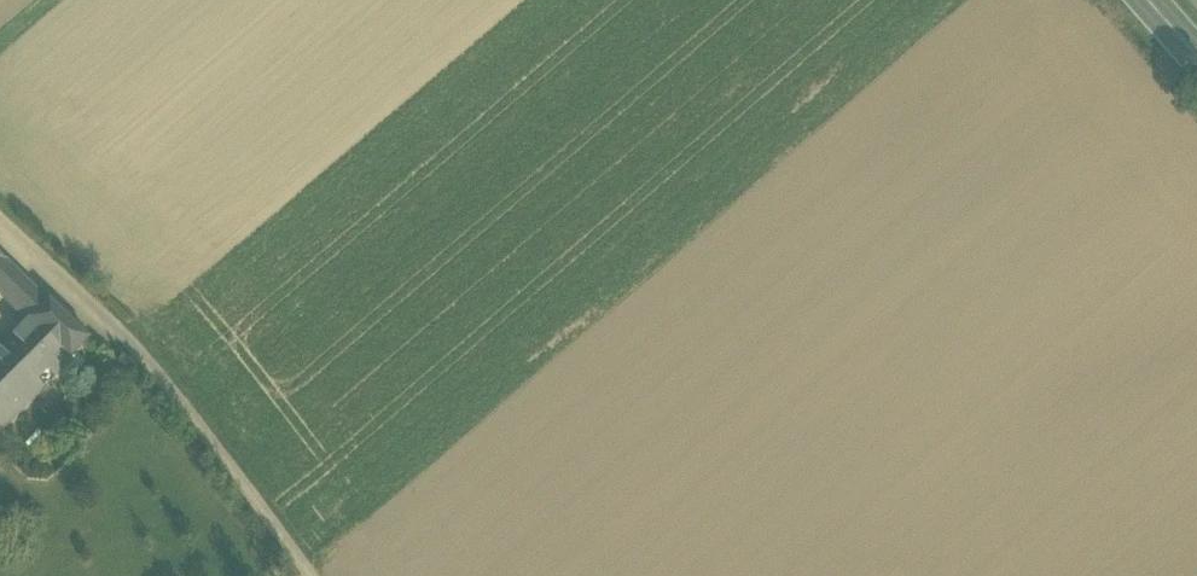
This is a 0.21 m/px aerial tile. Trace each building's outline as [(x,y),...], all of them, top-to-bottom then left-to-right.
[(0,260),(0,298),(1,299),(11,308),(30,289),(0,260)] [(49,307),(30,289),(11,308),(30,327),(49,307)] [(89,344),(49,307),(30,327),(70,364),(89,344)] [(0,358),(0,405),(16,420),(70,364),(30,327),(0,358)] [(0,405),(0,436),(16,420),(0,405)]
